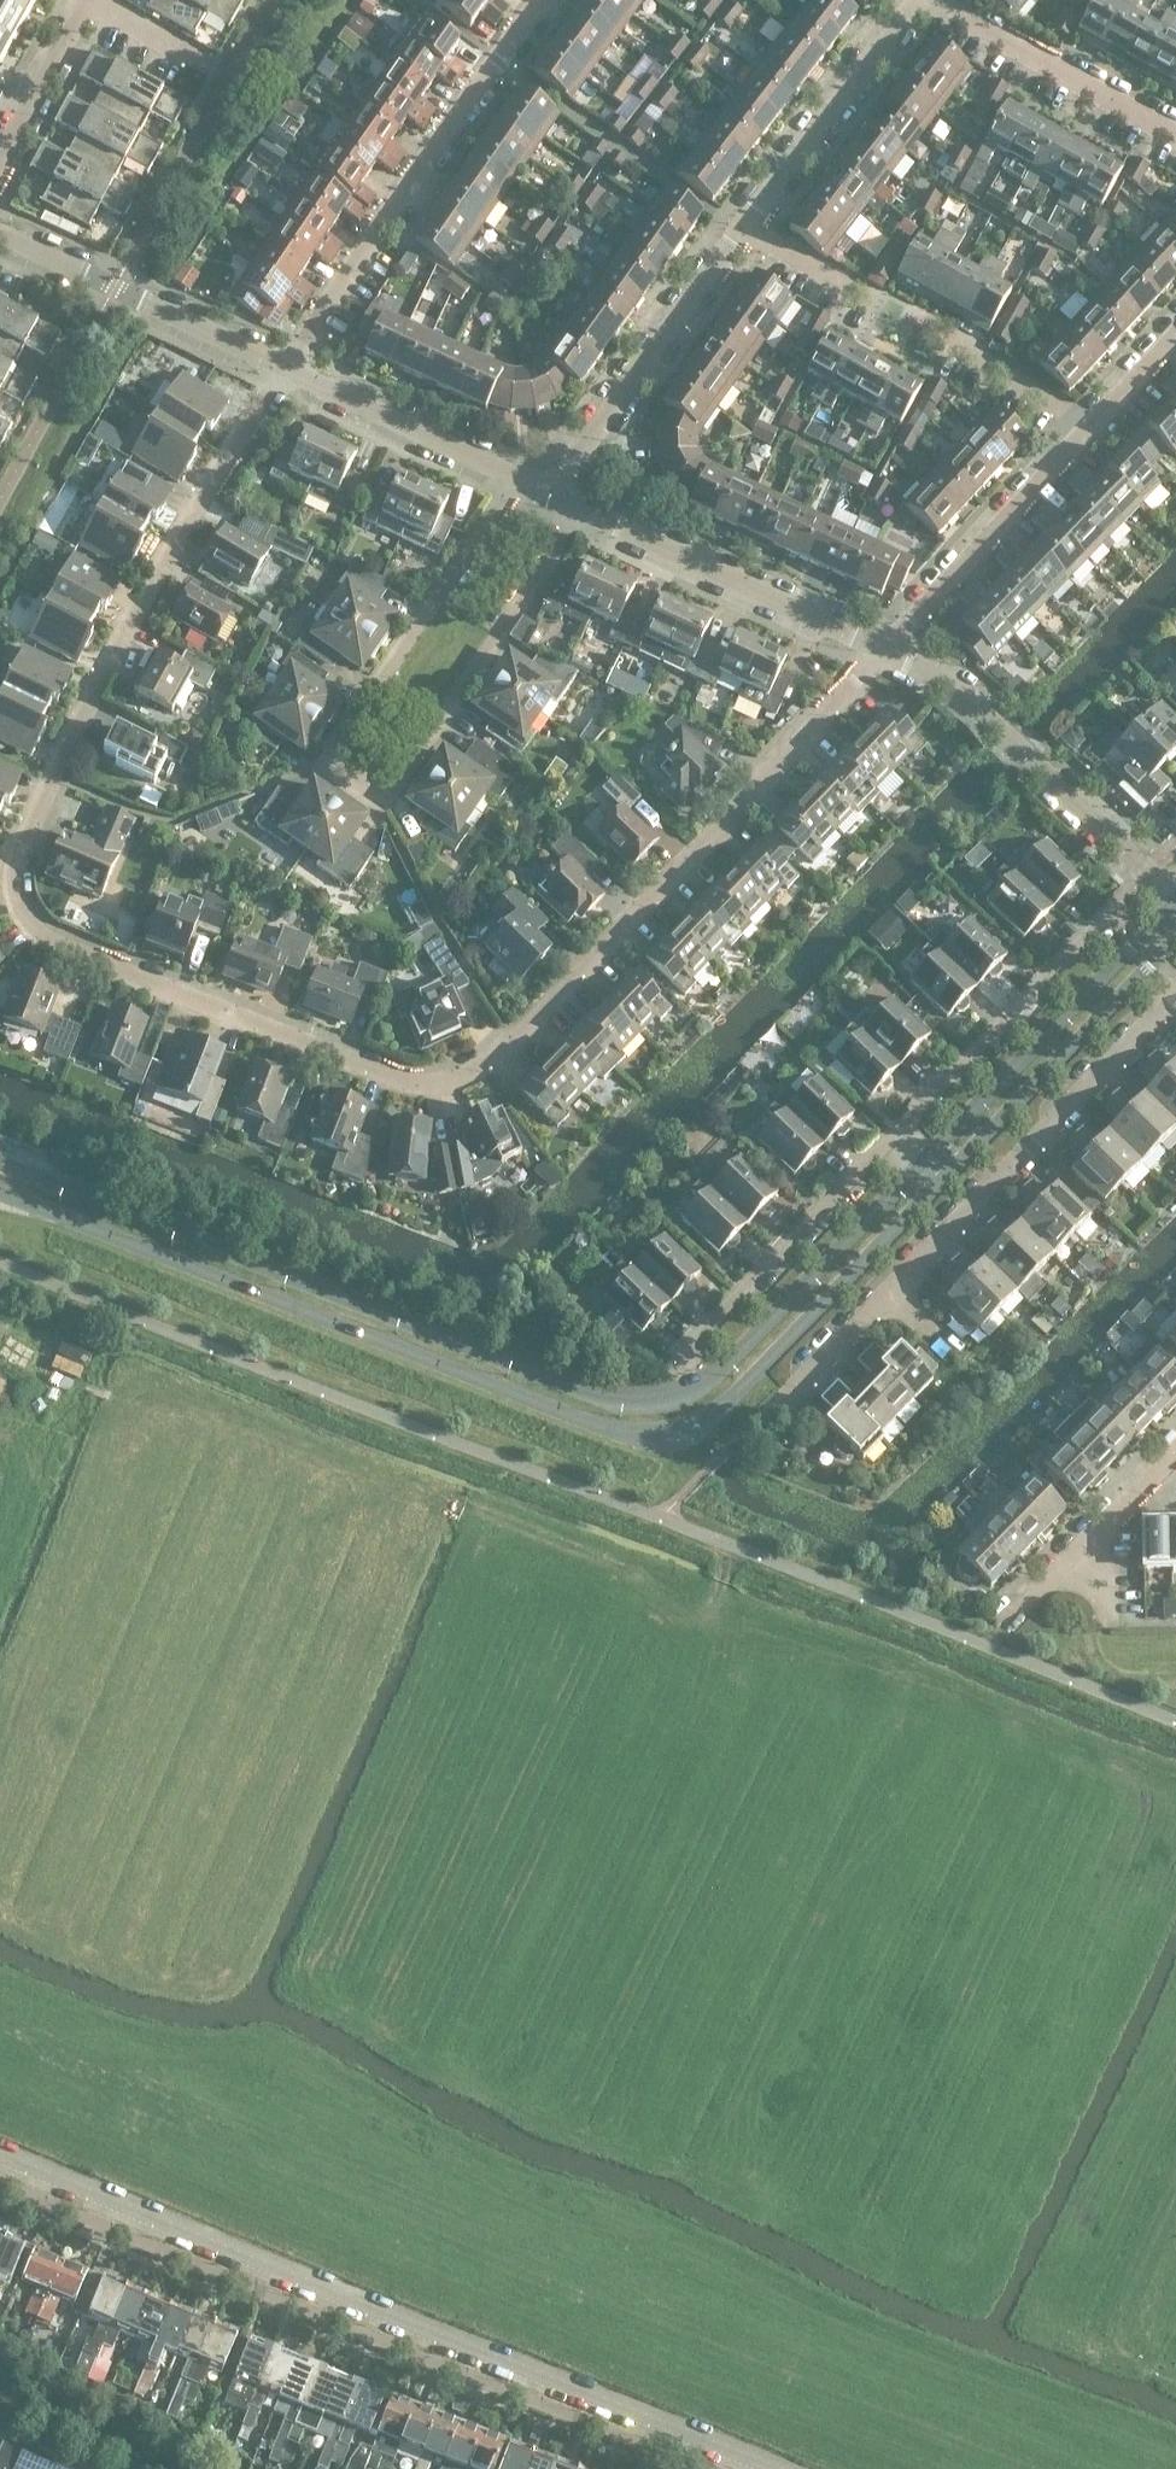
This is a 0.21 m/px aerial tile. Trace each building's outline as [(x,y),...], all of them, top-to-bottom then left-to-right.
[(25,20),(36,0),(0,0),(0,5),(25,20)] [(184,0),(153,0),(149,7),(147,6),(146,8),(171,22),(184,0)] [(171,22),(195,36),(196,35),(194,34),(207,13),(228,26),(227,28),(229,28),(245,1),(243,0),(242,2),(239,0),(184,0),(171,22)] [(361,9),(370,16),(379,3),(374,0),(366,0),(360,8),(361,9)] [(470,28),(480,15),(495,27),(502,18),(478,0),(433,0),(433,1),(470,28)] [(502,18),(509,8),(498,0),(478,0),(502,18)] [(580,9),(617,37),(633,16),(611,0),(587,0),(580,9)] [(633,16),(645,0),(611,0),(633,16)] [(715,12),(722,3),(719,0),(706,0),(704,3),(715,12)] [(804,7),(840,35),(857,14),(839,0),(794,0),(804,7)] [(1014,17),(1028,0),(993,0),(1014,17)] [(1100,50),(1128,0),(1114,0),(1112,4),(1106,0),(1096,0),(1076,36),(1100,50)] [(1145,22),(1150,14),(1137,7),(1141,0),(1128,0),(1100,50),(1123,62),(1145,22)] [(708,20),(715,12),(704,3),(697,12),(708,20)] [(724,12),(735,21),(742,12),(731,3),(724,12)] [(12,42),(25,20),(0,5),(0,35),(12,42)] [(788,28),(825,56),(840,35),(804,7),(788,28)] [(617,37),(580,9),(565,30),(602,58),(617,37)] [(1066,10),(1060,20),(1073,27),(1078,17),(1066,10)] [(735,21),(724,12),(717,21),(729,29),(735,21)] [(1145,75),(1175,20),(1175,17),(1167,12),(1158,29),(1145,22),(1123,62),(1145,75)] [(345,30),(358,40),(363,43),(375,26),(356,14),(345,30)] [(421,18),(405,40),(459,78),(466,69),(450,58),(459,45),(421,18)] [(1055,29),(1067,36),(1073,27),(1060,20),(1055,29)] [(1145,75),(1168,88),(1175,74),(1175,20),(1145,75)] [(772,49),(809,77),(825,56),(788,28),(772,49)] [(352,49),(358,40),(345,30),(339,40),(352,49)] [(565,30),(549,51),(587,79),(602,58),(565,30)] [(12,42),(0,35),(0,64),(12,42)] [(671,45),(683,53),(690,44),(678,36),(671,45)] [(391,62),(429,88),(437,77),(453,88),(459,78),(405,40),(391,62)] [(935,42),(918,64),(954,92),(971,70),(935,42)] [(692,53),(703,62),(710,53),(699,44),(692,53)] [(683,53),(671,45),(665,53),(676,62),(683,53)] [(756,69),(793,97),(809,77),(772,49),(756,69)] [(115,124),(140,77),(94,51),(79,78),(81,79),(82,78),(103,89),(92,110),(91,110),(91,111),(115,124)] [(587,79),(549,51),(533,73),(570,101),(587,79)] [(703,62),(692,53),(685,62),(696,71),(703,62)] [(316,73),(316,74),(330,82),(338,70),(324,61),(316,73)] [(391,62),(376,83),(429,121),(436,111),(420,100),(429,88),(391,62)] [(918,64),(902,85),(939,113),(954,92),(918,64)] [(740,90),(777,118),(793,97),(756,69),(740,90)] [(187,102),(171,94),(140,77),(115,124),(139,137),(140,136),(139,136),(150,115),(171,126),(171,128),(172,129),(187,102)] [(640,86),(651,94),(658,86),(646,77),(640,86)] [(369,79),(354,100),(361,105),(399,131),(407,119),(423,130),(429,121),(376,83),(369,79)] [(995,81),(979,111),(991,118),(1008,88),(995,81)] [(902,85),(886,105),(923,133),(939,113),(902,85)] [(644,103),(651,94),(640,86),(633,95),(644,103)] [(660,95),(671,103),(678,95),(667,86),(660,95)] [(307,87),(301,96),(309,101),(315,93),(307,87)] [(506,112),(544,138),(560,116),(522,89),(506,112)] [(724,111),(761,139),(777,118),(740,90),(724,111)] [(91,111),(91,110),(71,98),(72,97),(70,95),(54,124),(56,126),(57,124),(78,135),(67,156),(66,156),(90,170),(115,124),(91,111)] [(671,103),(660,95),(653,103),(664,112),(671,103)] [(281,113),(293,121),(301,108),(289,100),(281,113)] [(1009,156),(1032,116),(1008,102),(976,160),(987,166),(997,149),(1009,156)] [(361,105),(345,127),(399,164),(406,155),(390,143),(399,131),(361,105)] [(886,105),(870,126),(907,154),(923,133),(886,105)] [(708,132),(745,160),(761,139),(724,111),(708,132)] [(991,118),(979,111),(973,121),(986,128),(991,118)] [(491,133),(529,160),(544,138),(506,112),(491,133)] [(1009,156),(1002,170),(1024,183),(1055,128),(1032,116),(1009,156)] [(619,135),(626,126),(615,117),(608,126),(619,135)] [(114,183),(115,182),(114,182),(125,161),(147,172),(146,174),(147,175),(163,147),(161,146),(160,147),(140,136),(139,137),(115,124),(90,170),(114,183)] [(265,139),(284,151),(293,138),(274,125),(265,139)] [(870,126),(854,147),(891,175),(907,154),(870,126)] [(345,127),(331,148),(368,174),(377,162),(392,174),(399,164),(345,127)] [(1055,182),(1077,141),(1055,129),(1023,186),(1033,191),(1042,175),(1055,182)] [(625,139),(637,147),(644,138),(632,130),(625,139)] [(692,152),(729,181),(745,160),(708,132),(692,152)] [(476,154),(514,181),(529,160),(491,133),(476,154)] [(253,153),(254,153),(277,169),(287,155),(263,139),(253,153)] [(66,156),(46,145),(47,143),(45,141),(29,171),(31,172),(32,170),(53,181),(42,201),(40,200),(39,202),(65,216),(90,170),(66,156)] [(608,149),(597,141),(590,150),(602,158),(608,149)] [(1058,206),(1068,211),(1100,154),(1077,141),(1055,182),(1067,189),(1058,206)] [(854,147),(838,168),(874,196),(891,175),(854,147)] [(958,147),(953,157),(965,164),(971,154),(958,147)] [(315,170),(331,181),(368,208),(376,197),(360,186),(368,174),(331,148),(315,170)] [(676,174),(712,202),(729,181),(692,152),(676,174)] [(615,153),(608,162),(620,170),(626,161),(615,153)] [(461,176),(499,203),(514,181),(476,154),(461,176)] [(1101,208),(1124,167),(1100,154),(1068,211),(1079,217),(1088,200),(1101,208)] [(965,164),(953,157),(947,167),(960,174),(965,164)] [(1136,160),(1136,161),(1131,169),(1143,176),(1149,167),(1136,160)] [(233,180),(235,181),(248,191),(260,173),(246,164),(245,163),(233,180)] [(838,168),(822,188),(858,216),(867,206),(877,214),(885,204),(874,196),(838,168)] [(1143,176),(1131,169),(1125,179),(1138,186),(1143,176)] [(90,170),(65,216),(90,230),(91,228),(89,227),(100,207),(122,218),(121,220),(122,221),(138,193),(136,192),(135,193),(115,182),(114,183),(90,170)] [(312,176),(297,198),(335,224),(343,212),(359,223),(366,212),(328,186),(312,176)] [(446,198),(484,224),(499,203),(461,176),(446,198)] [(577,193),(584,184),(572,176),(566,185),(577,193)] [(978,184),(967,178),(960,190),(971,197),(978,184)] [(577,193),(566,185),(559,194),(571,203),(577,193)] [(585,195),(597,203),(609,212),(615,202),(592,186),(585,195)] [(666,187),(650,209),(687,236),(703,214),(666,187)] [(822,188),(806,209),(843,237),(854,246),(855,247),(871,226),(858,216),(822,188)] [(929,190),(923,200),(936,207),(941,197),(929,190)] [(1013,201),(992,190),(983,204),(1005,216),(1013,201)] [(585,195),(579,204),(590,212),(597,203),(585,195)] [(297,198),(282,220),(337,256),(343,247),(327,236),(335,224),(297,198)] [(431,219),(469,246),(484,224),(446,198),(431,219)] [(918,210),(930,217),(936,207),(923,200),(918,210)] [(1112,203),(1107,213),(1119,220),(1125,210),(1112,203)] [(650,209),(634,230),(672,257),(687,236),(650,209)] [(843,237),(806,209),(789,230),(826,259),(843,237)] [(1013,221),(1028,229),(1034,219),(1019,210),(1013,221)] [(1161,228),(1175,242),(1175,212),(1161,228)] [(415,242),(453,268),(469,246),(431,219),(415,242)] [(547,237),(554,227),(542,219),(536,228),(547,237)] [(1052,242),(1058,232),(1034,219),(1028,229),(1052,242)] [(282,220),(268,242),(306,267),(314,256),(330,266),(337,256),(282,220)] [(526,224),(521,231),(529,238),(541,246),(547,237),(536,228),(535,230),(526,224)] [(1104,232),(1092,225),(1086,235),(1099,242),(1104,232)] [(919,294),(941,307),(964,266),(951,259),(966,233),(956,227),(951,237),(919,294)] [(1161,228),(1143,247),(1175,278),(1175,242),(1161,228)] [(555,238),(567,246),(573,237),(562,229),(555,238)] [(634,230),(619,251),(657,278),(672,257),(634,230)] [(1058,230),(1058,232),(1052,242),(1073,254),(1079,242),(1058,230)] [(895,281),(919,294),(951,237),(941,231),(931,248),(918,240),(895,281)] [(904,249),(910,239),(897,232),(892,242),(904,249)] [(1099,242),(1086,235),(1081,245),(1093,252),(1099,242)] [(555,238),(549,247),(560,255),(567,246),(555,238)] [(268,242),(253,263),(308,300),(314,290),(298,279),(306,267),(268,242)] [(1143,247),(1125,266),(1159,298),(1175,280),(1175,278),(1143,247)] [(619,251),(604,273),(641,300),(657,278),(619,251)] [(1042,251),(1037,261),(1049,268),(1055,258),(1042,251)] [(1002,252),(996,262),(1002,265),(1007,255),(1002,252)] [(403,263),(409,267),(416,265),(420,259),(410,253),(403,263)] [(885,255),(879,265),(891,272),(897,262),(885,255)] [(941,307),(964,320),(996,262),(986,257),(977,274),(964,266),(941,307)] [(1049,268),(1037,261),(1031,271),(1044,277),(1049,268)] [(517,280),(524,270),(512,262),(506,271),(517,280)] [(996,262),(964,320),(988,333),(1011,293),(997,285),(1006,268),(996,262)] [(308,300),(253,263),(230,298),(258,317),(266,305),(276,312),(285,299),(301,309),(308,300)] [(891,272),(879,265),(874,275),(886,282),(891,272)] [(1159,298),(1125,266),(1107,286),(1141,317),(1159,298)] [(190,291),(199,277),(185,268),(175,281),(190,291)] [(511,289),(517,280),(506,271),(499,281),(511,289)] [(543,280),(532,272),(525,281),(537,289),(543,280)] [(604,273),(588,294),(626,321),(641,300),(604,273)] [(756,275),(740,297),(778,324),(794,302),(756,275)] [(452,294),(461,282),(451,276),(443,287),(452,294)] [(525,281),(519,290),(530,299),(537,289),(525,281)] [(461,282),(452,294),(462,300),(470,289),(461,282)] [(1141,317),(1107,286),(1089,305),(1123,336),(1141,317)] [(1076,292),(1058,311),(1071,324),(1105,355),(1123,336),(1089,305),(1076,292)] [(588,294),(573,315),(611,343),(626,321),(588,294)] [(502,302),(492,295),(484,307),(493,314),(502,302)] [(740,297),(725,319),(762,346),(778,324),(740,297)] [(1011,308),(1023,314),(1029,304),(1016,297),(1011,308)] [(15,309),(0,301),(0,337),(15,309)] [(390,365),(409,323),(372,306),(357,336),(370,342),(365,354),(390,365)] [(1023,314),(1011,308),(994,337),(1007,344),(1023,314)] [(14,368),(25,347),(46,359),(45,360),(47,362),(62,335),(15,309),(0,337),(0,362),(14,370),(14,368)] [(817,311),(800,341),(813,348),(830,318),(817,311)] [(573,315),(558,337),(596,364),(611,343),(573,315)] [(725,319),(709,340),(747,367),(762,346),(725,319)] [(390,365),(413,376),(433,335),(409,323),(390,365)] [(1105,355),(1071,324),(1054,343),(1088,374),(1105,355)] [(812,398),(822,404),(854,346),(830,333),(807,373),(821,381),(812,398)] [(437,387),(457,346),(433,335),(413,376),(437,387)] [(534,366),(525,370),(535,410),(557,399),(575,383),(580,386),(596,364),(558,337),(542,359),(534,366)] [(709,340),(694,361),(732,388),(747,367),(709,340)] [(813,348),(800,341),(795,351),(807,358),(813,348)] [(1088,374),(1054,343),(1035,363),(1069,394),(1088,374)] [(437,387),(461,399),(480,357),(457,346),(437,387)] [(841,392),(854,399),(876,359),(854,346),(822,404),(832,409),(841,392)] [(535,410),(525,370),(515,371),(505,368),(480,357),(461,399),(485,410),(488,405),(511,411),(535,410)] [(857,423),(867,429),(899,372),(876,359),(854,399),(866,406),(857,423)] [(732,388),(694,361),(679,382),(717,409),(732,388)] [(0,393),(21,405),(20,407),(22,408),(38,379),(36,378),(35,379),(14,368),(14,370),(0,362),(0,394),(0,393)] [(901,425),(923,385),(899,372),(867,429),(877,435),(887,418),(901,425)] [(182,374),(157,414),(204,443),(229,403),(182,374)] [(775,387),(787,394),(793,384),(780,377),(775,387)] [(929,390),(941,397),(947,387),(934,380),(929,390)] [(1170,381),(1163,389),(1175,402),(1175,386),(1170,381)] [(657,433),(658,460),(697,450),(697,440),(701,431),(717,409),(679,382),(663,404),(668,408),(657,433)] [(787,394),(775,387),(769,397),(782,404),(787,394)] [(941,397),(929,390),(923,400),(936,407),(941,397)] [(923,400),(917,412),(929,419),(936,407),(923,400)] [(1175,422),(1175,402),(1166,413),(1175,422)] [(1028,439),(1005,418),(994,408),(975,428),(1009,459),(1028,439)] [(781,421),(779,425),(796,433),(801,421),(785,413),(781,421)] [(1157,462),(1167,452),(1175,461),(1175,422),(1166,413),(1156,423),(1152,418),(1133,439),(1157,462)] [(204,443),(157,414),(132,454),(179,483),(204,443)] [(13,425),(11,424),(10,426),(0,420),(0,449),(13,425)] [(94,434),(106,442),(113,430),(101,422),(94,434)] [(760,440),(766,427),(756,423),(750,436),(760,440)] [(803,436),(818,443),(823,433),(824,431),(811,423),(803,436)] [(766,427),(760,440),(770,445),(776,432),(766,427)] [(903,437),(915,444),(921,434),(908,427),(903,437)] [(957,447),(991,479),(1009,459),(975,428),(957,447)] [(311,488),(329,449),(322,446),(324,441),(307,433),(293,461),(280,455),(267,483),(282,490),(288,477),(311,488)] [(915,444),(903,437),(897,447),(910,454),(915,444)] [(1157,462),(1133,439),(1114,459),(1118,462),(1108,473),(1141,505),(1142,505),(1160,485),(1147,473),(1157,462)] [(800,459),(806,446),(796,441),(790,454),(800,459)] [(806,446),(800,459),(810,464),(816,451),(806,446)] [(335,452),(329,449),(311,488),(307,496),(345,514),(356,490),(342,484),(355,456),(338,447),(335,452)] [(991,479),(957,447),(940,467),(974,498),(991,479)] [(690,506),(714,518),(734,476),(709,465),(702,459),(697,450),(658,460),(670,484),(692,501),(690,506)] [(109,493),(102,505),(145,529),(151,518),(156,521),(166,505),(146,494),(154,480),(126,463),(111,488),(109,487),(107,492),(109,493)] [(848,482),(854,469),(843,464),(837,477),(848,482)] [(974,498),(940,467),(922,486),(956,517),(974,498)] [(854,469),(848,482),(858,486),(864,473),(854,469)] [(1141,505),(1108,473),(1098,483),(1084,470),(1076,478),(1123,524),(1139,507),(1145,513),(1148,511),(1142,505),(1141,505)] [(714,518),(738,529),(758,487),(734,476),(714,518)] [(418,485),(400,477),(387,505),(374,499),(360,527),(375,534),(376,533),(399,544),(404,532),(422,493),(415,490),(418,485)] [(1123,524),(1076,478),(1068,486),(1082,500),(1071,510),(1111,549),(1115,545),(1108,539),(1123,524)] [(873,491),(885,497),(891,488),(878,481),(873,491)] [(956,517),(922,486),(904,506),(938,537),(956,517)] [(752,536),(762,540),(781,498),(758,487),(738,529),(735,534),(750,541),(752,536)] [(422,493),(404,532),(399,544),(421,555),(421,556),(436,563),(449,535),(436,528),(449,500),(431,491),(428,496),(422,493)] [(885,497),(873,491),(867,500),(880,507),(885,497)] [(762,540),(772,545),(785,551),(805,510),(781,498),(762,540)] [(145,529),(102,505),(95,516),(93,515),(90,520),(93,521),(78,546),(106,562),(114,548),(134,560),(143,544),(138,541),(145,529)] [(1048,507),(1040,515),(1040,516),(1087,561),(1102,545),(1109,552),(1111,549),(1071,510),(1062,520),(1048,507)] [(785,551),(809,563),(829,521),(805,510),(785,551)] [(1087,561),(1040,516),(1032,524),(1046,537),(1035,548),(1068,580),(1087,561)] [(809,563),(833,574),(853,532),(829,521),(809,563)] [(262,546),(306,566),(314,549),(271,528),(262,546)] [(249,584),(267,554),(225,529),(207,559),(249,584)] [(833,574),(856,585),(876,543),(853,532),(833,574)] [(876,543),(856,585),(881,597),(887,585),(900,592),(914,561),(876,543)] [(1068,580),(1035,548),(1025,558),(1011,545),(1003,554),(1050,599),(1068,580)] [(1050,599),(1003,554),(995,561),(1009,575),(998,586),(1032,618),(1050,599)] [(51,562),(37,589),(51,596),(94,620),(101,608),(106,611),(114,595),(95,584),(102,570),(73,555),(66,569),(51,562)] [(592,614),(611,576),(604,573),(606,568),(589,560),(579,581),(566,575),(541,612),(561,621),(564,615),(587,626),(592,614)] [(331,613),(382,648),(392,633),(388,630),(395,620),(368,602),(382,581),(351,567),(333,593),(341,599),(331,613)] [(609,638),(624,645),(637,617),(624,611),(637,583),(619,574),(617,579),(611,576),(592,614),(615,625),(609,638)] [(1032,618),(998,586),(989,596),(975,582),(966,591),(1014,637),(1032,618)] [(191,588),(173,619),(214,642),(232,611),(191,588)] [(1014,637),(966,591),(959,599),(973,612),(962,624),(971,633),(961,643),(985,667),(1014,637)] [(662,663),(686,612),(680,609),(682,604),(664,595),(651,624),(637,617),(624,645),(639,652),(639,654),(661,664),(662,663)] [(94,620),(51,596),(45,608),(43,607),(40,612),(42,613),(29,638),(57,653),(65,640),(84,650),(93,634),(88,631),(94,620)] [(662,663),(700,681),(713,653),(699,647),(713,618),(695,610),(693,615),(686,612),(662,663)] [(270,631),(275,622),(276,619),(263,612),(256,623),(270,631)] [(331,613),(321,627),(313,622),(297,645),(325,664),(334,651),(360,670),(367,660),(371,663),(382,648),(331,613)] [(282,626),(275,622),(270,631),(276,635),(282,626)] [(544,634),(534,629),(524,646),(534,651),(544,634)] [(721,675),(744,686),(762,648),(755,644),(758,640),(740,631),(727,659),(713,653),(700,681),(715,688),(721,675)] [(738,698),(761,709),(761,710),(775,717),(789,689),(775,682),(789,654),(771,646),(768,651),(762,648),(744,686),(738,698)] [(9,678),(3,690),(47,712),(53,700),(58,703),(66,686),(46,676),(53,662),(24,648),(11,674),(9,673),(6,677),(9,678)] [(134,692),(171,713),(172,713),(175,707),(182,711),(195,687),(205,693),(217,671),(185,653),(178,667),(148,650),(138,669),(145,672),(134,692)] [(284,681),(274,695),(325,730),(335,715),(331,712),(338,702),(311,684),(320,671),(293,652),(276,675),(284,681)] [(499,665),(489,680),(539,714),(549,700),(557,705),(579,674),(548,659),(537,676),(510,657),(503,667),(499,665)] [(589,676),(593,667),(572,657),(568,667),(589,676)] [(615,690),(622,674),(610,668),(603,684),(615,690)] [(1015,677),(1003,691),(1020,707),(1032,694),(1015,677)] [(1159,690),(1166,683),(1161,679),(1154,685),(1159,690)] [(483,697),(475,707),(502,726),(493,738),(521,757),(537,734),(529,729),(539,714),(489,680),(478,695),(483,697)] [(3,690),(0,696),(0,742),(11,747),(18,733),(38,743),(46,727),(41,724),(47,712),(3,690)] [(325,730),(274,695),(265,709),(257,704),(241,727),(268,746),(277,733),(304,752),(311,742),(315,745),(325,730)] [(1132,733),(1165,765),(1175,754),(1175,755),(1175,719),(1160,703),(1132,733)] [(862,742),(893,772),(910,754),(915,758),(926,747),(886,708),(872,723),(876,727),(862,742)] [(683,804),(684,803),(688,799),(693,804),(715,782),(713,779),(722,770),(714,762),(724,742),(674,719),(666,727),(676,737),(664,749),(670,755),(668,756),(669,757),(655,771),(670,785),(663,792),(675,803),(676,804),(679,805),(680,805),(682,805),(683,804)] [(188,749),(171,739),(156,731),(149,744),(116,727),(103,752),(118,760),(115,765),(154,784),(166,760),(179,767),(188,749)] [(1086,742),(1072,728),(1060,739),(1074,753),(1086,742)] [(1165,765),(1132,733),(1104,762),(1149,806),(1170,785),(1163,778),(1159,779),(1155,775),(1165,765)] [(843,753),(829,767),(869,806),(880,795),(876,790),(893,772),(862,742),(847,757),(843,753)] [(423,775),(473,810),(483,795),(497,805),(520,771),(487,748),(476,764),(466,757),(461,764),(444,753),(437,763),(433,760),(423,775)] [(858,817),(869,806),(829,767),(816,781),(820,785),(805,800),(837,831),(854,813),(858,817)] [(423,775),(421,777),(413,790),(417,793),(410,803),(437,821),(428,834),(455,853),(471,829),(463,824),(473,810),(423,775)] [(632,868),(657,842),(627,813),(641,799),(616,775),(602,790),(621,809),(597,834),(632,868)] [(4,803),(10,805),(17,788),(0,781),(0,812),(4,803)] [(307,849),(342,799),(327,789),(324,793),(314,786),(296,813),(273,797),(254,824),(288,847),(293,840),(307,849)] [(342,799),(307,849),(322,859),(316,867),(349,890),(368,863),(345,847),(364,820),(354,813),(357,809),(342,799)] [(837,831),(805,800),(791,815),(787,811),(773,826),(776,829),(769,836),(790,856),(797,850),(808,861),(837,831)] [(134,822),(130,820),(107,810),(91,848),(64,836),(47,876),(100,899),(134,822)] [(222,823),(217,811),(195,820),(201,834),(223,825),(222,823)] [(565,863),(553,876),(551,875),(548,878),(550,879),(537,893),(568,923),(582,908),(588,913),(605,895),(582,873),(594,861),(566,834),(551,850),(565,863)] [(749,859),(735,874),(766,904),(783,886),(787,890),(799,878),(783,863),(790,856),(769,836),(763,843),(759,840),(745,855),(749,859)] [(962,861),(974,872),(995,852),(983,841),(962,861)] [(1019,852),(1008,864),(1054,908),(1064,897),(1068,900),(1074,900),(1079,894),(1079,888),(1076,885),(1084,877),(1046,841),(1028,860),(1019,852)] [(431,859),(423,842),(407,850),(416,867),(431,859)] [(846,861),(856,871),(866,861),(856,851),(846,861)] [(1054,908),(1008,864),(996,876),(1005,884),(986,903),(1023,939),(1031,931),(1034,934),(1041,934),(1046,928),(1046,922),(1043,919),(1054,908)] [(766,904),(735,874),(720,889),(716,885),(702,899),(742,937),(752,926),(748,922),(766,904)] [(935,878),(931,874),(924,881),(928,885),(935,878)] [(911,889),(899,902),(907,910),(919,897),(911,889)] [(520,982),(550,951),(527,929),(540,916),(514,891),(494,912),(502,920),(497,925),(503,931),(486,948),(497,959),(490,966),(506,983),(514,975),(520,982)] [(147,945),(171,954),(183,958),(196,927),(218,936),(230,904),(206,895),(202,907),(189,902),(186,908),(165,900),(147,945)] [(693,917),(678,932),(709,962),(727,944),(731,948),(742,937),(702,899),(688,913),(693,917)] [(424,902),(412,907),(422,932),(406,938),(411,948),(438,937),(424,902)] [(883,948),(904,927),(889,913),(868,934),(883,948)] [(931,943),(977,987),(988,976),(991,979),(997,979),(1003,973),(1003,967),(999,964),(1007,956),(970,920),(951,939),(943,931),(931,943)] [(355,939),(369,944),(374,930),(360,925),(355,939)] [(238,941),(225,975),(273,994),(283,966),(299,973),(313,939),(284,928),(273,954),(238,941)] [(709,962),(678,932),(664,947),(660,943),(645,958),(685,996),(696,985),(692,981),(709,962)] [(445,983),(414,997),(411,991),(393,999),(401,1018),(407,1015),(423,1049),(469,1028),(453,994),(470,986),(439,938),(423,949),(445,983)] [(977,987),(931,943),(920,955),(928,963),(909,982),(947,1018),(955,1010),(958,1013),(964,1013),(969,1008),(969,1002),(966,998),(977,987)] [(352,985),(344,982),(348,970),(333,964),(329,976),(317,972),(304,1006),(351,1024),(362,997),(378,1004),(389,976),(360,965),(352,985)] [(622,991),(607,1006),(639,1036),(656,1018),(660,1022),(671,1010),(632,972),(618,987),(622,991)] [(22,973),(4,1019),(40,1033),(40,1032),(49,1036),(43,1053),(68,1063),(81,1028),(48,1014),(58,987),(22,973)] [(860,1017),(855,1022),(900,1067),(911,1055),(914,1058),(921,1058),(926,1053),(926,1046),(923,1043),(931,1035),(893,999),(875,1018),(866,1010),(860,1017)] [(639,1036),(607,1006),(593,1021),(589,1016),(575,1031),(615,1069),(625,1058),(621,1054),(639,1036)] [(848,1006),(844,1011),(855,1022),(860,1017),(848,1006)] [(118,1078),(142,1088),(152,1061),(134,1054),(146,1022),(113,1009),(103,1034),(100,1033),(92,1056),(122,1068),(118,1078)] [(844,1011),(839,1016),(850,1027),(855,1022),(844,1011)] [(852,1042),(833,1061),(870,1098),(878,1090),(881,1093),(887,1092),(893,1087),(893,1081),(890,1078),(900,1067),(855,1022),(850,1027),(843,1034),(852,1042)] [(565,1049),(551,1064),(582,1094),(600,1076),(604,1080),(615,1069),(575,1031),(561,1045),(565,1049)] [(178,1034),(157,1088),(200,1105),(195,1119),(210,1124),(226,1084),(212,1079),(223,1052),(178,1034)] [(1147,1062),(1175,1090),(1175,1063),(1171,1068),(1155,1053),(1147,1062)] [(1175,1126),(1175,1090),(1147,1062),(1138,1071),(1154,1086),(1144,1096),(1175,1126)] [(582,1094),(551,1064),(537,1079),(532,1075),(518,1090),(558,1128),(569,1116),(565,1112),(582,1094)] [(298,1112),(279,1105),(289,1078),(256,1065),(238,1111),(265,1121),(257,1141),(283,1151),(298,1112)] [(778,1101),(824,1146),(835,1134),(838,1137),(844,1137),(850,1132),(850,1125),(846,1122),(854,1114),(817,1078),(798,1097),(790,1089),(778,1101)] [(1111,1099),(1159,1146),(1175,1129),(1175,1126),(1144,1096),(1135,1106),(1119,1091),(1111,1099)] [(332,1172),(363,1184),(375,1142),(358,1135),(368,1108),(329,1093),(327,1101),(325,1101),(320,1103),(322,1109),(324,1109),(317,1125),(316,1125),(310,1127),(313,1133),(314,1133),(312,1141),(339,1152),(332,1172)] [(1141,1165),(1159,1146),(1111,1099),(1102,1108),(1117,1123),(1108,1133),(1141,1165)] [(824,1146),(778,1101),(767,1113),(775,1121),(757,1140),(794,1177),(802,1169),(805,1172),(811,1171),(816,1166),(816,1160),(813,1157),(824,1146)] [(465,1146),(450,1149),(458,1192),(474,1189),(473,1185),(491,1177),(501,1165),(522,1155),(501,1113),(490,1118),(486,1109),(462,1121),(473,1142),(465,1146)] [(458,1192),(450,1149),(433,1152),(432,1146),(428,1145),(431,1124),(395,1119),(388,1177),(437,1183),(439,1195),(458,1192)] [(1075,1137),(1123,1184),(1141,1165),(1108,1133),(1098,1143),(1083,1128),(1075,1137)] [(1104,1204),(1123,1184),(1075,1137),(1066,1146),(1081,1161),(1071,1171),(1104,1204)] [(830,1147),(820,1157),(836,1175),(846,1166),(830,1147)] [(778,1193),(740,1157),(722,1176),(713,1168),(702,1180),(748,1224),(758,1213),(761,1216),(768,1216),(773,1211),(773,1204),(770,1201),(778,1193)] [(692,1167),(689,1171),(689,1176),(694,1180),(698,1180),(701,1176),(701,1172),(697,1167),(692,1167)] [(748,1224),(702,1180),(690,1192),(699,1200),(680,1219),(717,1256),(725,1248),(728,1251),(734,1250),(740,1245),(740,1239),(737,1236),(748,1224)] [(1023,1191),(1071,1238),(1090,1218),(1057,1186),(1047,1197),(1031,1182),(1023,1191)] [(1071,1238),(1023,1191),(1014,1199),(1029,1214),(1020,1224),(1053,1256),(1071,1238)] [(1053,1256),(1020,1224),(1010,1234),(995,1219),(986,1228),(1035,1275),(1053,1256)] [(1035,1275),(986,1228),(978,1237),(993,1252),(984,1261),(1017,1294),(1035,1275)] [(625,1260),(671,1304),(682,1292),(685,1295),(691,1295),(697,1290),(697,1283),(693,1280),(701,1272),(664,1236),(645,1255),(637,1247),(625,1260)] [(1112,1254),(1102,1264),(1111,1273),(1121,1263),(1112,1254)] [(1017,1294),(984,1261),(974,1271),(959,1257),(950,1265),(999,1312),(1017,1294)] [(660,1315),(671,1304),(625,1260),(614,1271),(622,1279),(604,1298),(641,1335),(649,1327),(652,1330),(658,1329),(663,1324),(663,1318),(660,1315)] [(999,1312),(950,1265),(942,1274),(957,1289),(947,1300),(958,1311),(949,1319),(968,1338),(977,1329),(980,1332),(999,1312)] [(1144,1303),(1130,1316),(1140,1326),(1153,1312),(1144,1303)] [(1161,1347),(1175,1361),(1175,1332),(1161,1347)] [(1161,1347),(1152,1337),(1126,1363),(1136,1373),(1173,1409),(1175,1406),(1175,1399),(1175,1398),(1175,1361),(1161,1347)] [(939,1341),(931,1349),(929,1351),(941,1362),(951,1352),(939,1341)] [(910,1359),(899,1349),(889,1359),(874,1344),(865,1353),(914,1400),(933,1381),(930,1378),(938,1369),(919,1351),(910,1359)] [(872,1377),(862,1387),(896,1419),(914,1400),(865,1353),(856,1362),(872,1377)] [(1136,1373),(1118,1391),(1151,1424),(1163,1411),(1167,1415),(1173,1409),(1136,1373)] [(829,1391),(878,1438),(896,1419),(862,1387),(853,1397),(838,1382),(829,1391)] [(825,1425),(842,1442),(841,1443),(840,1445),(839,1446),(839,1448),(839,1450),(839,1452),(839,1454),(840,1455),(841,1457),(842,1458),(844,1460),(845,1461),(847,1462),(849,1462),(851,1462),(853,1462),(855,1461),(858,1460),(859,1458),(862,1461),(881,1441),(878,1438),(829,1391),(820,1400),(836,1415),(825,1425)] [(1151,1424),(1118,1391),(1100,1410),(1137,1446),(1143,1440),(1139,1436),(1151,1424)] [(1089,1400),(1071,1418),(1115,1461),(1127,1449),(1131,1453),(1137,1446),(1100,1410),(1089,1400)] [(1053,1437),(1063,1447),(1101,1484),(1107,1477),(1103,1473),(1115,1461),(1071,1418),(1053,1437)] [(1101,1484),(1063,1447),(1044,1467),(1056,1478),(1073,1495),(1077,1499),(1090,1486),(1094,1490),(1101,1484)] [(1056,1478),(1052,1483),(1068,1499),(1073,1495),(1056,1478)] [(1032,1479),(1013,1499),(1050,1535),(1056,1529),(1052,1525),(1065,1512),(1032,1479)] [(984,1507),(1032,1554),(1050,1535),(1013,1499),(1003,1489),(984,1507)] [(964,1508),(954,1497),(945,1506),(956,1517),(964,1508)] [(1014,1572),(1032,1554),(984,1507),(966,1526),(977,1536),(1014,1572)] [(1143,1523),(1143,1534),(1144,1569),(1171,1569),(1170,1516),(1161,1516),(1162,1522),(1143,1523)] [(957,1556),(961,1559),(959,1561),(959,1563),(958,1564),(958,1567),(957,1569),(958,1571),(958,1572),(959,1574),(960,1576),(962,1578),(964,1580),(966,1581),(969,1582),(972,1582),(974,1581),(976,1581),(978,1580),(980,1578),(991,1588),(1007,1571),(1011,1575),(1014,1572),(977,1536),(957,1556)] [(1172,1601),(1163,1601),(1163,1619),(1172,1619),(1172,1601)] [(0,2239),(0,2283),(6,2286),(24,2245),(2,2235),(0,2239)] [(61,2261),(35,2250),(20,2284),(34,2289),(24,2314),(37,2319),(61,2261)] [(61,2261),(37,2319),(50,2324),(60,2300),(75,2306),(73,2310),(79,2313),(95,2276),(86,2273),(87,2271),(61,2261)] [(87,2339),(74,2371),(89,2377),(96,2358),(126,2288),(103,2278),(103,2279),(95,2276),(79,2313),(88,2316),(87,2319),(99,2324),(93,2341),(87,2339)] [(89,2377),(88,2380),(102,2386),(112,2364),(109,2363),(113,2355),(110,2354),(120,2332),(132,2337),(149,2297),(126,2288),(96,2358),(89,2377)] [(149,2297),(132,2337),(144,2342),(137,2360),(147,2364),(170,2306),(149,2297)] [(141,2380),(135,2393),(145,2397),(164,2350),(176,2356),(193,2315),(170,2306),(147,2364),(141,2380)] [(193,2315),(176,2356),(188,2360),(165,2416),(176,2420),(191,2383),(215,2324),(193,2315)] [(215,2324),(191,2383),(184,2401),(193,2404),(200,2387),(208,2369),(220,2374),(238,2334),(215,2324)] [(251,2340),(234,2380),(224,2405),(246,2414),(273,2349),(251,2340)] [(246,2414),(243,2424),(252,2429),(267,2393),(279,2399),(296,2358),(273,2349),(246,2414)] [(283,2421),(272,2450),(282,2453),(286,2443),(287,2441),(287,2440),(318,2367),(296,2358),(279,2399),(274,2412),(285,2417),(283,2421)] [(340,2376),(318,2367),(287,2440),(297,2445),(303,2429),(316,2434),(340,2376)] [(118,2371),(113,2384),(135,2393),(141,2380),(118,2371)] [(340,2376),(316,2434),(328,2440),(318,2465),(328,2468),(331,2460),(337,2444),(363,2385),(340,2376)] [(337,2444),(331,2460),(342,2464),(355,2431),(375,2439),(376,2435),(381,2423),(382,2423),(388,2409),(380,2406),(385,2394),(363,2385),(337,2444)] [(364,2467),(368,2468),(375,2468),(380,2454),(394,2460),(400,2444),(416,2407),(392,2397),(388,2409),(382,2423),(381,2423),(376,2435),(375,2439),(364,2467)] [(416,2407),(400,2444),(422,2453),(437,2415),(416,2407)] [(416,2468),(429,2468),(431,2463),(442,2468),(459,2424),(437,2415),(422,2453),(416,2468)] [(459,2424),(442,2468),(441,2468),(467,2468),(481,2432),(459,2424)] [(529,2439),(537,2442),(542,2428),(535,2425),(529,2439)] [(228,2431),(224,2443),(233,2447),(237,2435),(228,2431)] [(505,2442),(481,2432),(467,2468),(494,2468),(505,2442)] [(549,2445),(560,2449),(563,2442),(564,2438),(553,2434),(549,2445)] [(6,2437),(0,2450),(0,2468),(76,2468),(6,2437)] [(568,2444),(563,2442),(560,2449),(558,2454),(563,2456),(568,2444)] [(297,2447),(286,2443),(282,2453),(280,2457),(291,2462),(297,2447)] [(501,2468),(500,2468),(527,2468),(533,2453),(510,2444),(501,2468)] [(343,2468),(362,2468),(370,2450),(359,2446),(347,2461),(343,2468)] [(258,2450),(254,2461),(255,2462),(258,2466),(263,2452),(258,2450)] [(555,2462),(533,2453),(527,2468),(552,2468),(555,2462)]
